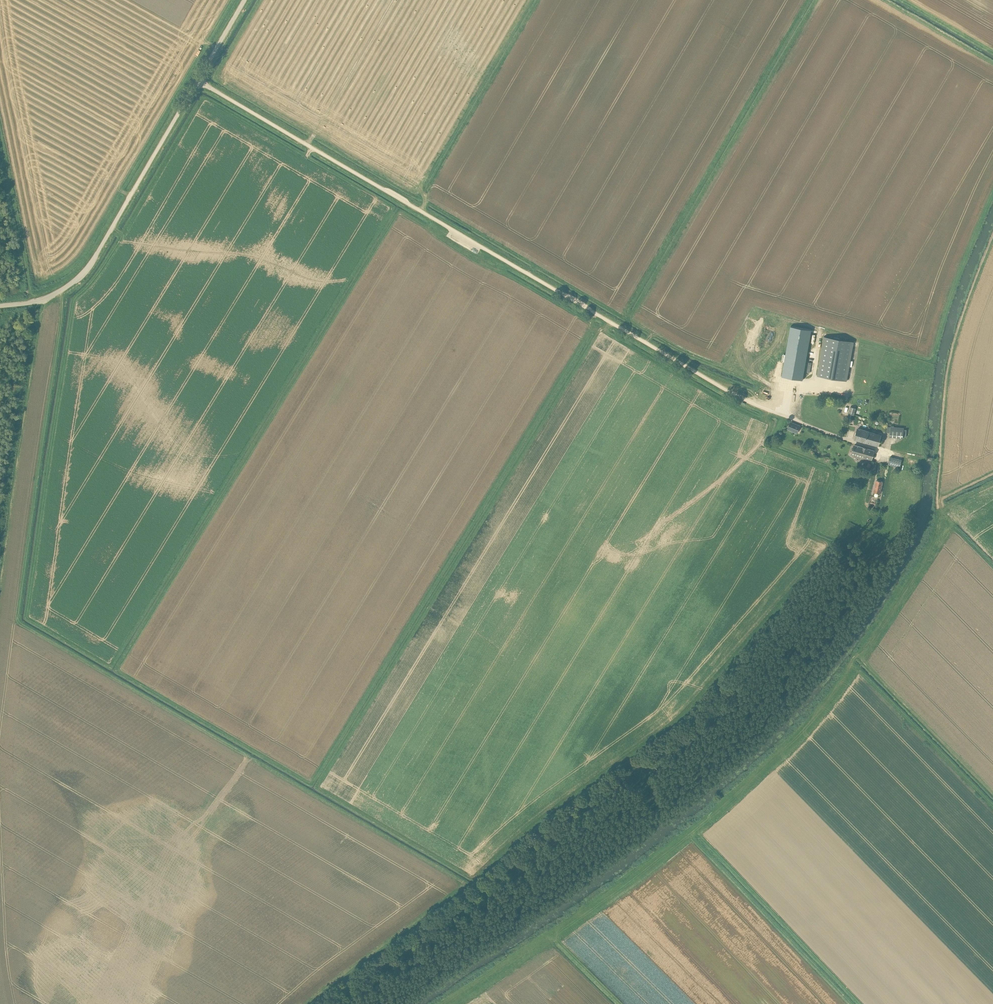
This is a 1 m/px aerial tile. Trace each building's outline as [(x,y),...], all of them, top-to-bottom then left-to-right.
[(802,380),(811,330),(791,327),(782,376),(802,380)] [(822,348),(817,374),(817,376),(847,381),(852,353),(854,342),(824,336),(822,348)] [(883,433),(890,433),(889,437),(903,438),(903,437),(906,437),(906,429),(904,429),(904,428),(887,426),(887,423),(884,422),(883,433)] [(788,428),(797,432),(799,426),(790,423),(788,428)] [(855,439),(865,442),(868,431),(858,428),(855,439)] [(868,431),(865,442),(877,445),(880,435),(868,431)] [(854,445),(852,453),(871,459),(873,450),(854,445)] [(888,464),(896,467),(900,468),(902,460),(890,457),(888,464)] [(874,492),(880,493),(882,482),(876,480),(874,492)]
